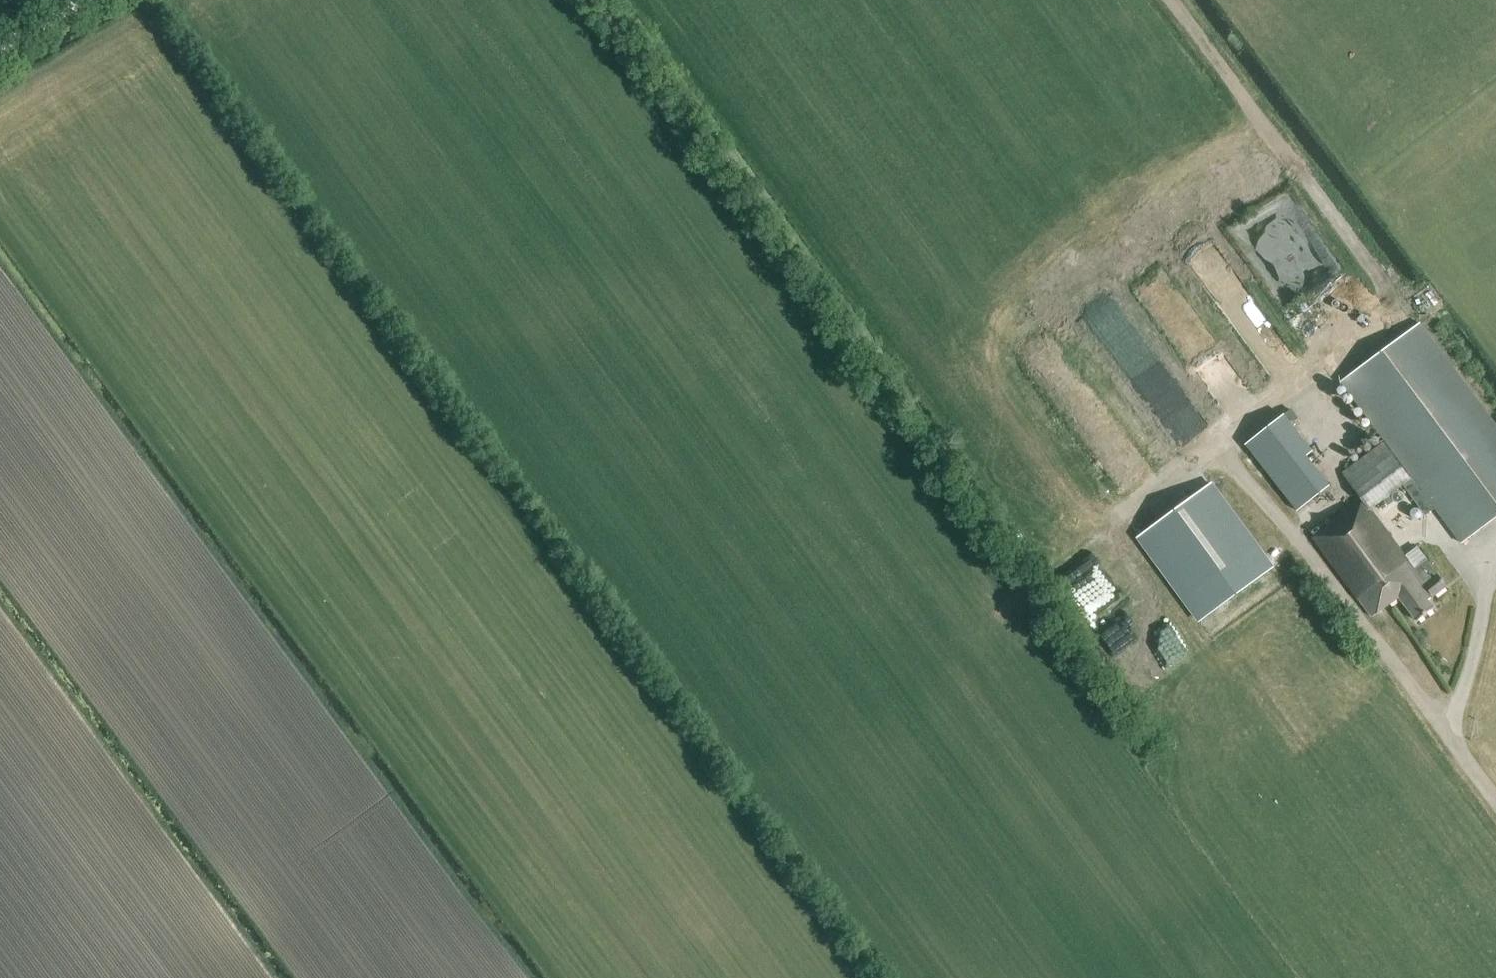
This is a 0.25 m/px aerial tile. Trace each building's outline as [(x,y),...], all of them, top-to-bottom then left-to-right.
[(1109,331),(1127,323),(1123,314),(1105,322),(1109,331)] [(1340,382),(1412,478),(1403,485),(1402,485),(1425,516),(1435,510),(1461,545),(1495,518),(1495,425),(1420,323),(1340,382)] [(1297,513),(1330,487),(1307,457),(1313,451),(1285,416),(1245,448),(1297,513)] [(1279,554),(1214,473),(1145,528),(1209,609),(1279,554)] [(1413,569),(1363,502),(1314,538),(1372,617),(1399,597),(1417,622),(1434,609),(1428,601),(1433,597),(1446,587),(1426,560),(1413,569)]
